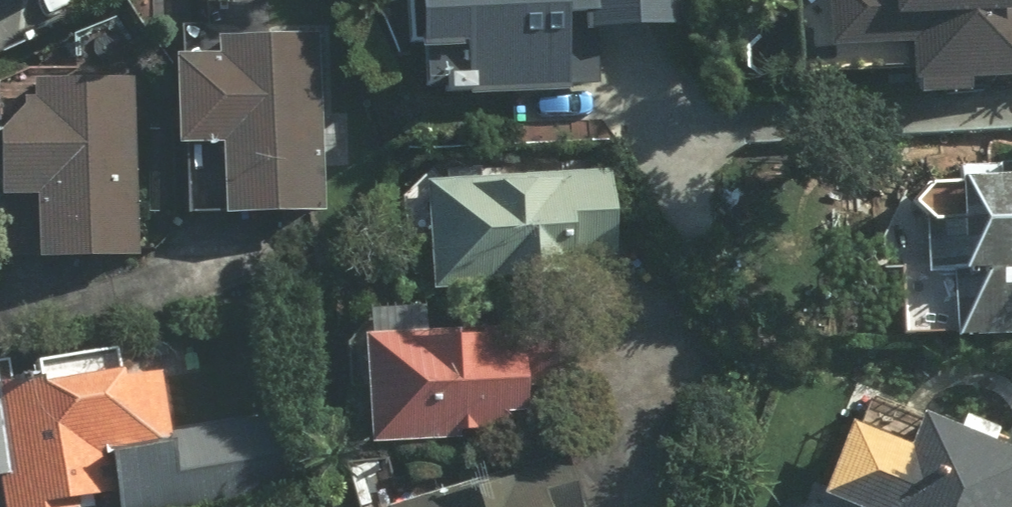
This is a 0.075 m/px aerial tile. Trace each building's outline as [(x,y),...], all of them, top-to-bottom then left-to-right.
[(680,0),(399,0),(401,63),(419,63),(421,106),(564,100),(563,92),(591,91),(589,43),(682,40),(680,0)] [(813,62),(897,57),(898,92),(1011,86),(1011,0),(809,0),(813,62)] [(317,224),(312,43),(207,46),(208,67),(161,68),(164,157),(207,156),(209,227),(317,224)] [(25,271),(135,269),(131,82),(21,85),(21,110),(0,130),(0,211),(24,211),(25,271)] [(620,263),(611,174),(416,192),(426,299),(558,287),(556,269),(620,263)] [(905,355),(1011,349),(1011,178),(932,182),(898,218),(905,355)] [(515,335),(349,347),(358,456),(524,443),(515,335)] [(0,354),(0,506),(89,506),(89,505),(105,502),(106,506),(206,506),(313,486),(299,412),(168,438),(156,377),(121,385),(118,370),(111,371),(107,353),(21,370),(25,388),(18,389),(10,351),(0,354)] [(911,422),(897,456),(836,433),(807,506),(1011,506),(1011,462),(911,422)] [(409,506),(584,506),(570,461),(409,506)]
